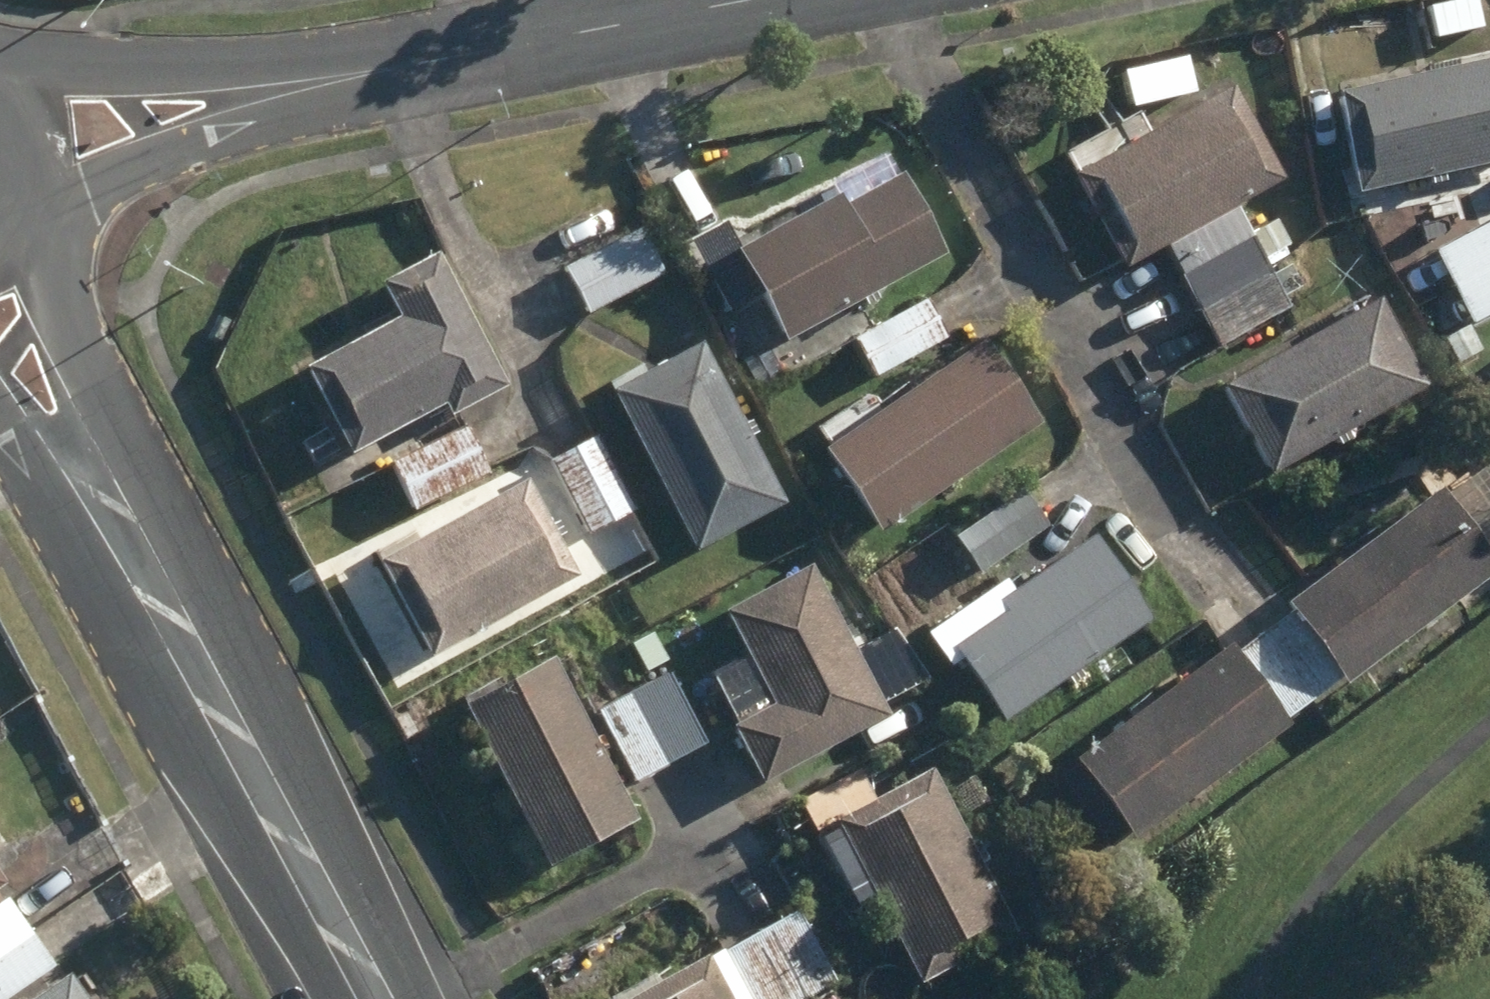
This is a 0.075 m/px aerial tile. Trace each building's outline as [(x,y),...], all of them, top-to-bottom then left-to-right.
[(1336,22),(1341,49),(1372,44),(1367,17),(1336,22)] [(1366,198),(1489,170),(1489,67),(1343,100),(1366,198)] [(1084,180),(1135,272),(1170,252),(1204,315),(1275,276),(1240,213),(1290,186),(1239,95),(1084,180)] [(765,300),(789,345),(948,260),(905,181),(848,212),(842,202),(745,254),(729,225),(691,245),(731,318),(765,300)] [(1257,237),(1271,258),(1291,245),(1278,224),(1257,237)] [(1489,277),(1489,231),(1439,256),(1458,292),(1489,277)] [(571,273),(595,318),(667,278),(642,233),(571,273)] [(312,375),(355,459),(451,407),(458,419),(510,392),(441,259),(387,288),(406,325),(312,375)] [(1277,277),(1291,300),(1309,288),(1295,266),(1277,277)] [(1275,276),(1204,315),(1224,351),(1295,312),(1275,276)] [(1458,292),(1476,330),(1489,323),(1489,277),(1458,292)] [(857,343),(877,383),(951,343),(930,304),(857,343)] [(1227,393),(1276,480),(1435,391),(1385,304),(1227,393)] [(830,458),(885,540),(1045,429),(990,348),(830,458)] [(618,398),(702,555),(790,507),(707,352),(618,398)] [(743,369),(759,395),(786,377),(770,352),(743,369)] [(397,468),(419,513),(494,476),(472,431),(397,468)] [(304,448),(317,468),(341,456),(328,433),(304,448)] [(555,468),(593,538),(637,514),(599,444),(555,468)] [(381,569),(434,666),(583,584),(528,487),(381,569)] [(961,540),(986,576),(1051,531),(1026,495),(961,540)] [(1271,638),(1319,703),(1346,683),(1351,690),(1489,587),(1489,555),(1447,496),(1293,611),(1298,618),(1271,638)] [(964,666),(1007,729),(1086,674),(1102,696),(1138,670),(1123,648),(1156,625),(1098,542),(1018,597),(1009,585),(929,642),(952,674),(964,666)] [(714,682),(769,787),(894,721),(815,572),(730,617),(753,662),(714,682)] [(1288,726),(1319,703),(1271,638),(1240,660),(1234,653),(1080,765),(1139,846),(1294,733),(1288,726)] [(468,712),(552,875),(640,828),(556,666),(468,712)] [(638,699),(673,769),(709,750),(673,682),(638,699)] [(639,788),(673,769),(638,699),(602,717),(639,788)] [(841,832),(928,991),(1023,938),(933,776),(880,805),(864,775),(804,808),(823,842),(841,832)] [(31,931),(1,886),(9,881),(0,867),(0,953),(31,931)] [(792,998),(816,998),(839,986),(801,916),(760,939),(792,998)] [(0,953),(0,998),(8,998),(65,958),(44,927),(33,934),(31,931),(0,953)] [(760,939),(651,998),(792,998),(760,939)] [(73,972),(34,998),(92,998),(73,972)]
